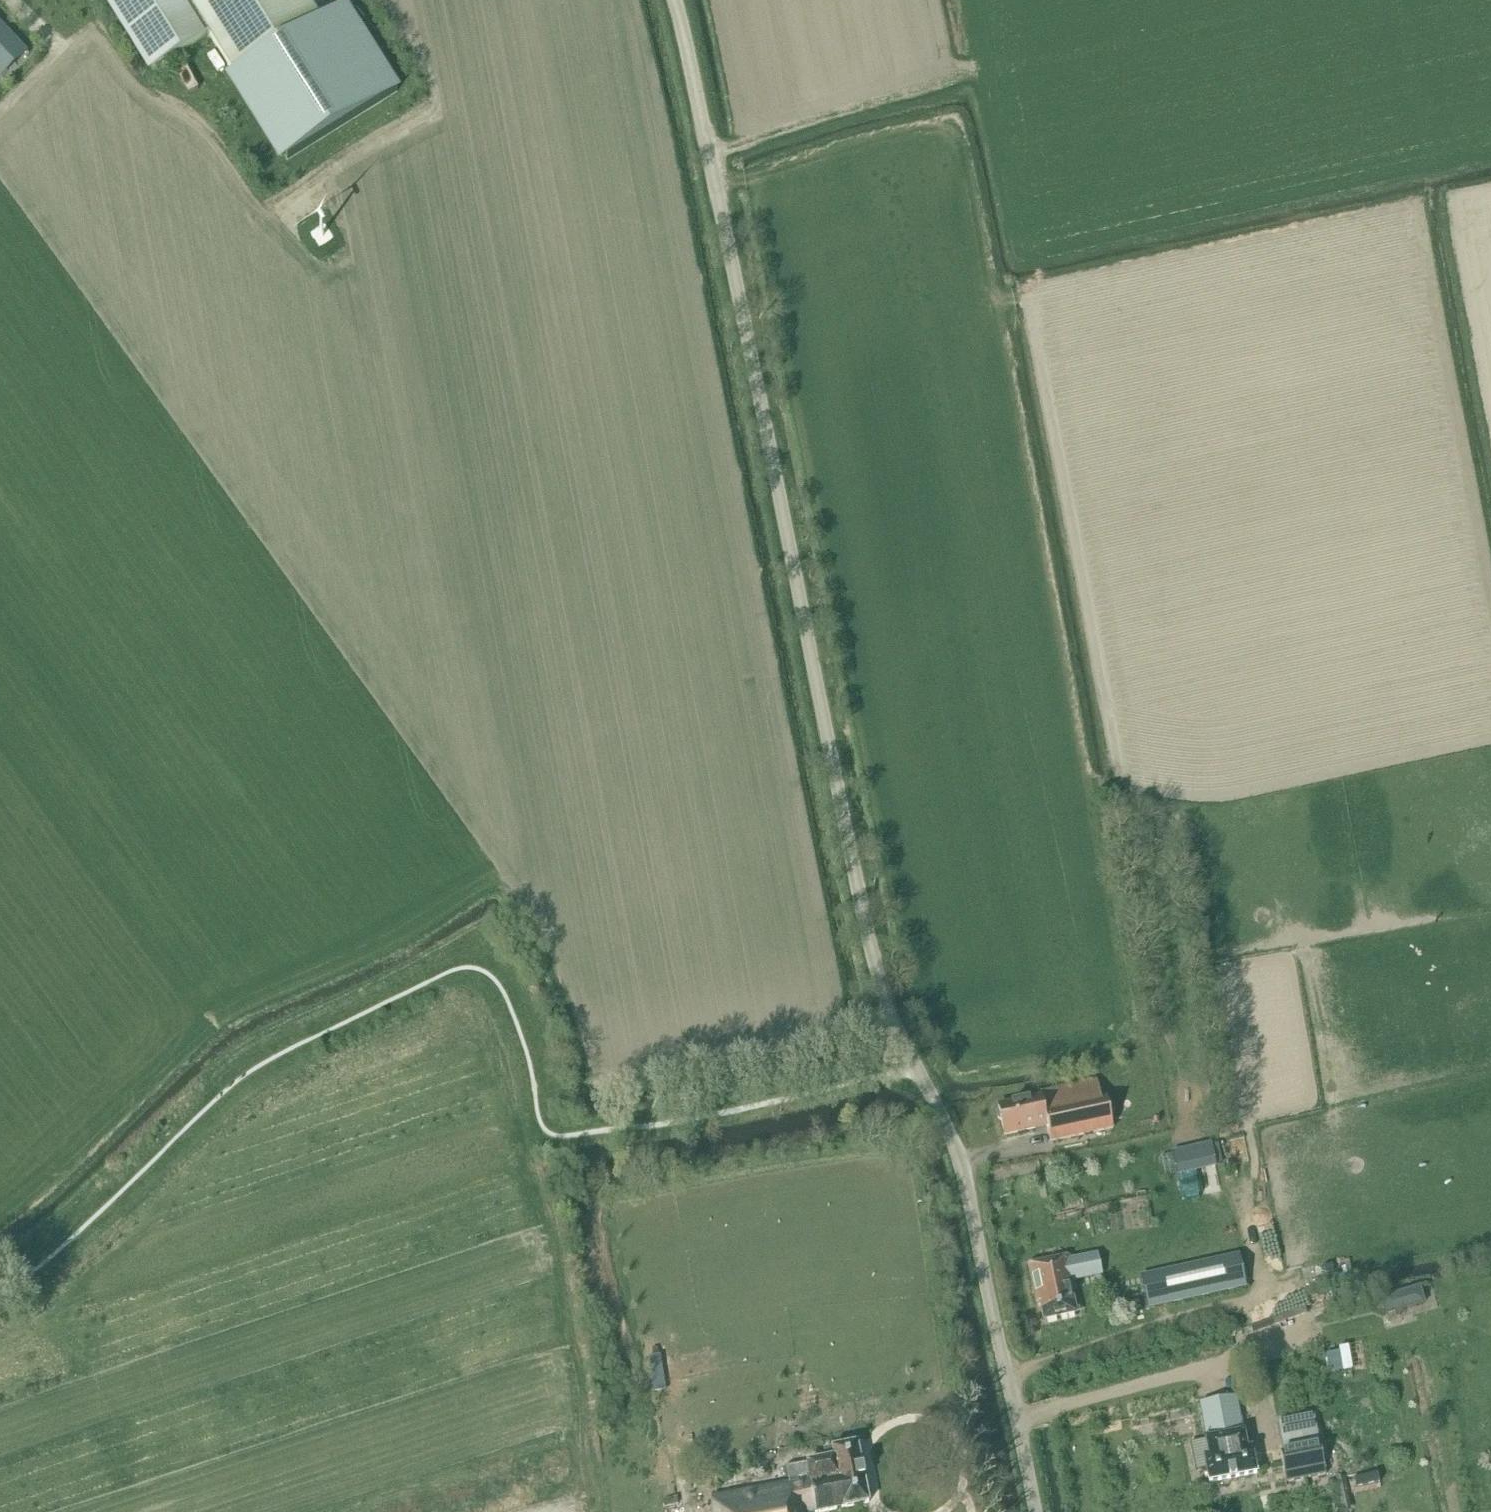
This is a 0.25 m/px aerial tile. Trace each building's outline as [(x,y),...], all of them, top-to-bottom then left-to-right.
[(345,8),(322,22),(308,0),(101,0),(148,76),(210,37),(235,76),(229,80),(282,165),(398,93),(345,8)] [(22,48),(0,24),(0,68),(22,48)] [(1041,1098),(1030,1101),(999,1107),(1005,1136),(1036,1130),(1035,1124),(1046,1121),(1051,1142),(1113,1129),(1107,1098),(1101,1099),(1097,1081),(1041,1093),(1041,1098)] [(1217,1142),(1176,1148),(1180,1174),(1221,1167),(1217,1142)] [(1040,1304),(1044,1322),(1077,1315),(1072,1292),(1076,1291),(1074,1282),(1094,1278),(1089,1257),(1070,1261),(1069,1257),(1029,1266),(1037,1305),(1040,1304)] [(1241,1263),(1143,1284),(1149,1310),(1246,1288),(1241,1263)] [(1385,1317),(1426,1305),(1421,1288),(1380,1300),(1385,1317)] [(1237,1398),(1200,1405),(1207,1440),(1206,1440),(1210,1457),(1205,1458),(1207,1470),(1210,1483),(1257,1474),(1250,1437),(1245,1437),(1244,1433),(1237,1398)] [(1284,1454),(1320,1447),(1314,1416),(1277,1423),(1284,1454)] [(712,1498),(714,1511),(824,1511),(869,1503),(857,1444),(824,1450),(826,1460),(808,1464),(808,1465),(786,1469),(788,1483),(712,1498)] [(1284,1454),(1281,1455),(1286,1484),(1326,1476),(1320,1447),(1284,1454)] [(1349,1494),(1346,1476),(1334,1478),(1337,1496),(1349,1494)]
